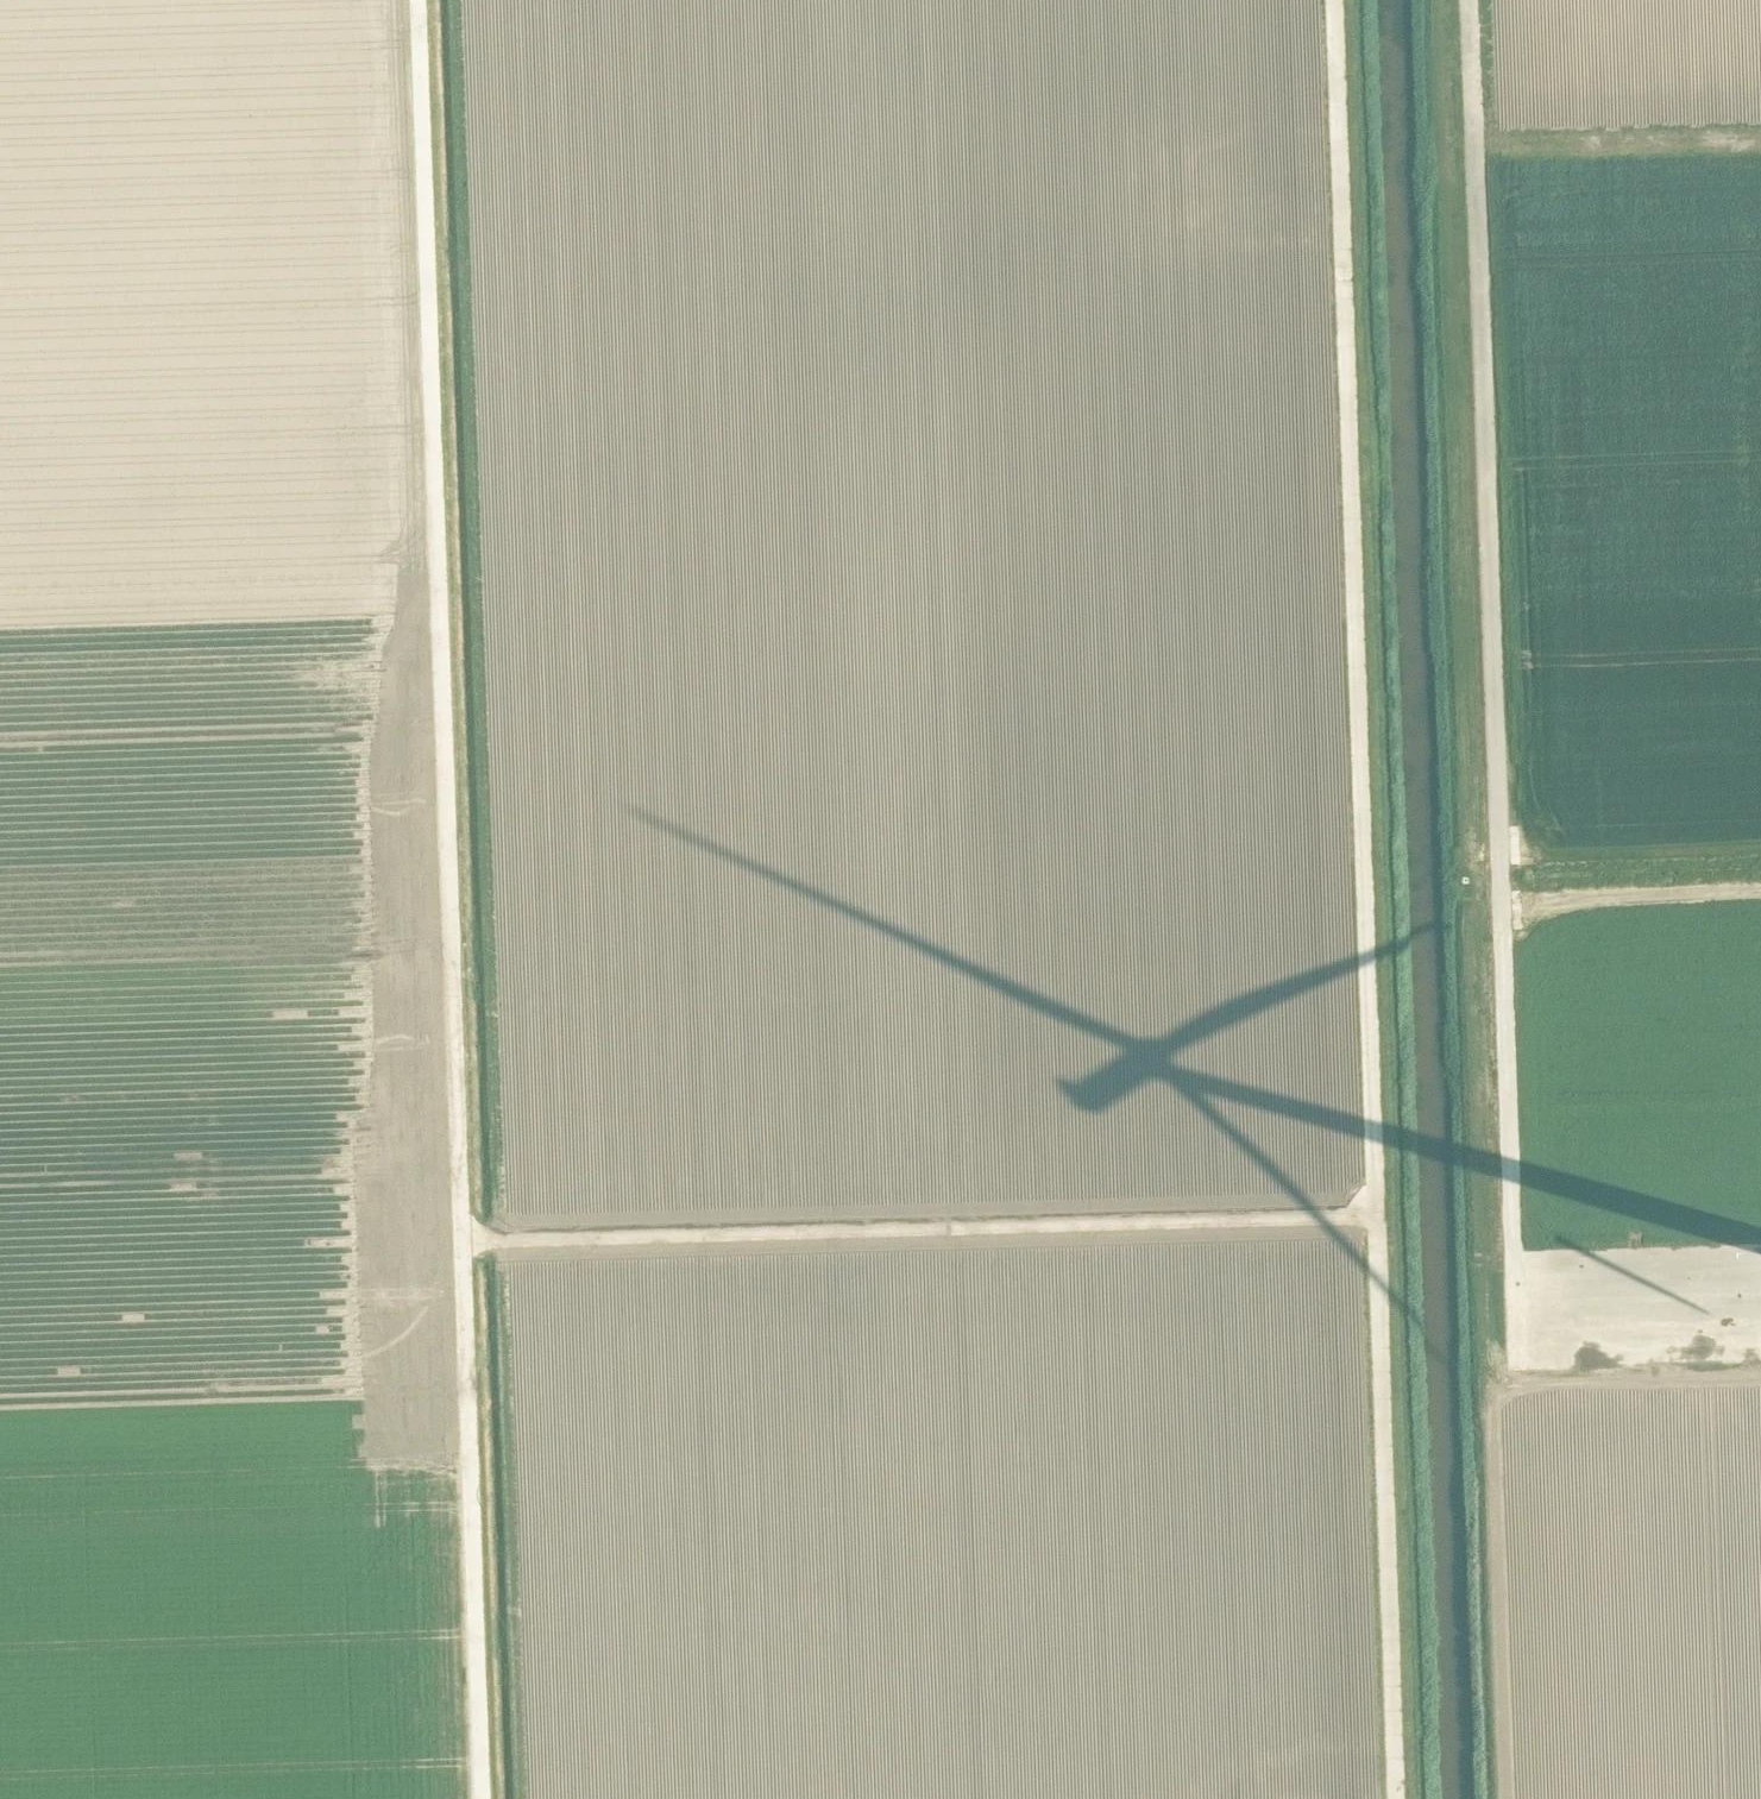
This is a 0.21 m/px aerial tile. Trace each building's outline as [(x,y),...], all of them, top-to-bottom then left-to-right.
[(1202,1798),(1220,1798),(1215,1788),(1200,1796),(1202,1798)]
